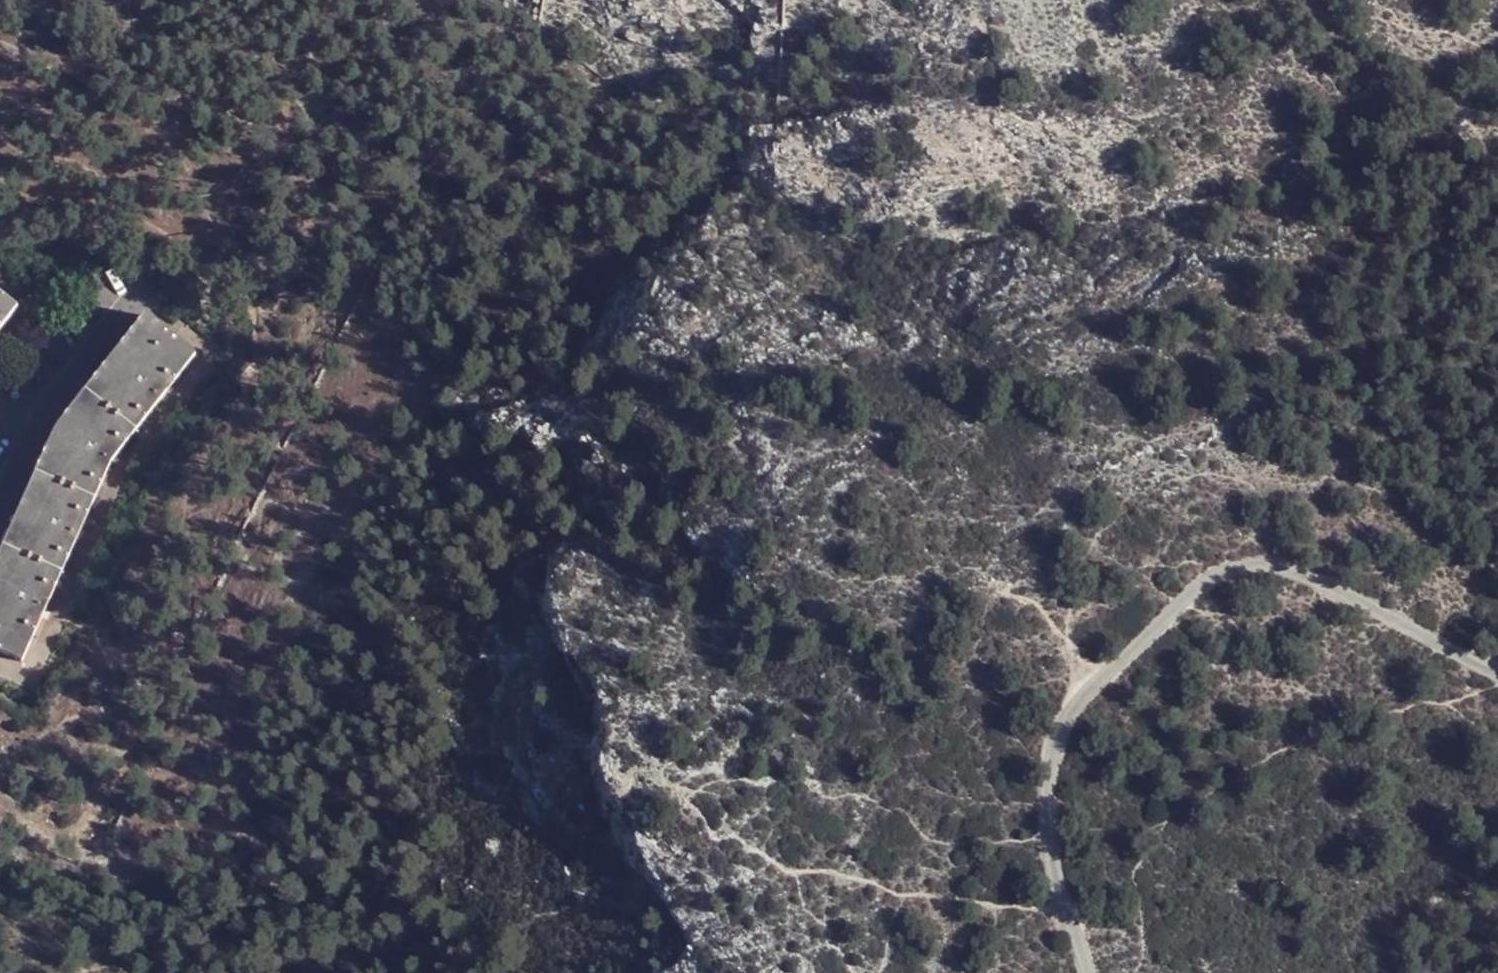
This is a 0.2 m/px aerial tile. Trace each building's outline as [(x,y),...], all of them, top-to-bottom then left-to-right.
[(22,301),(0,284),(0,331),(22,301)] [(0,559),(0,646),(28,660),(120,453),(202,351),(152,311),(57,424),(0,559)]
